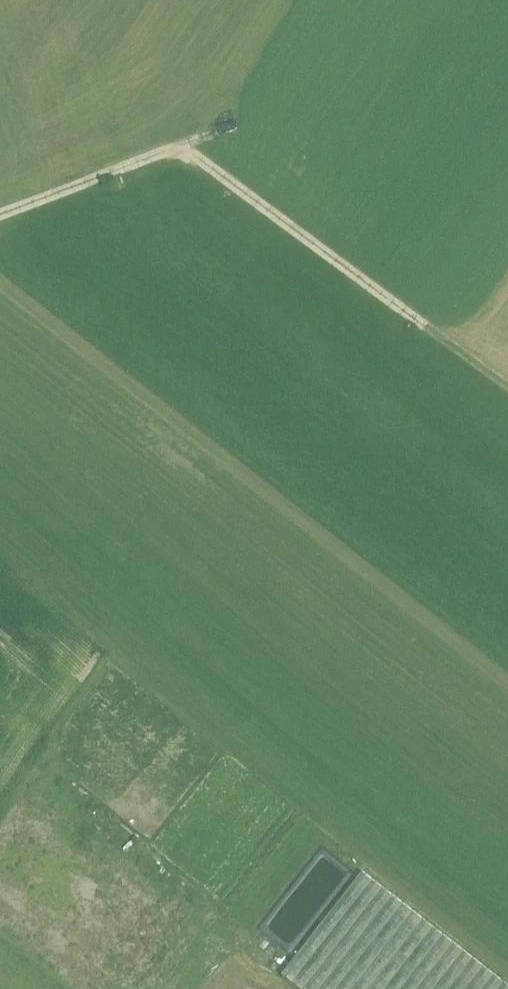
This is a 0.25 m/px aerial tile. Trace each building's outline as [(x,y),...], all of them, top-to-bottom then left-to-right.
[(297,988),(507,988),(362,874),(281,977),(297,988)]
